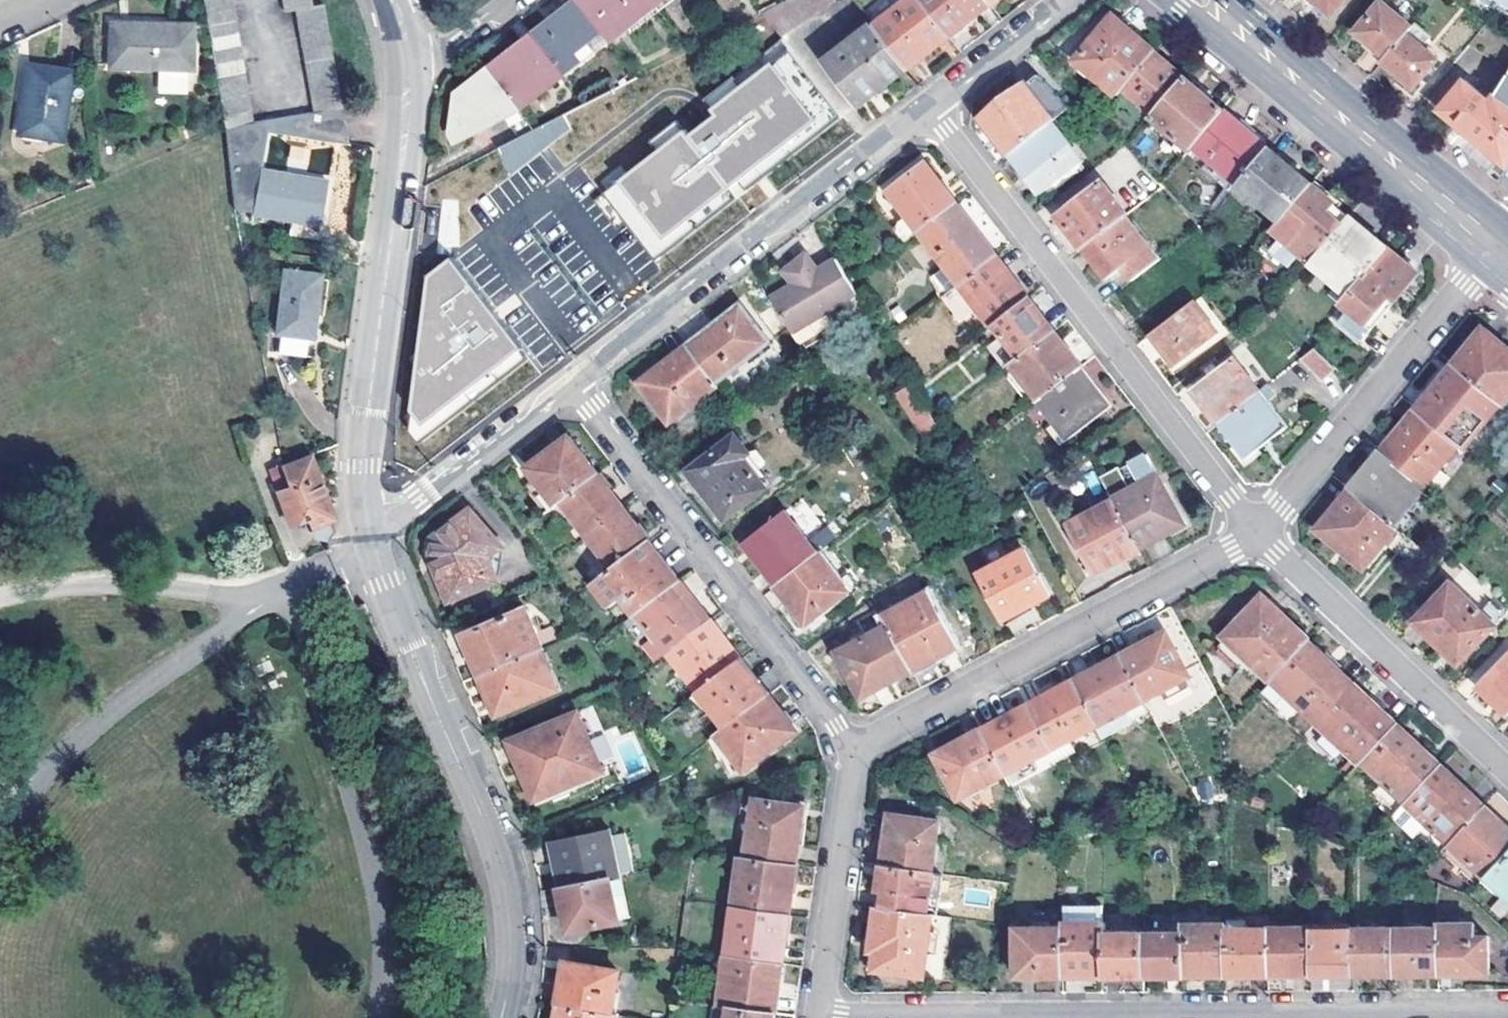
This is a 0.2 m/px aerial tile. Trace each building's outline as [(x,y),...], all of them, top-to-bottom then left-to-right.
[(250,118),(230,0),(201,0),(222,123),(250,118)] [(319,151),(347,146),(322,2),(311,4),(310,0),(280,0),(282,9),(293,7),(319,151)] [(577,2),(599,32),(608,44),(651,10),(644,0),(579,0),(577,2)] [(651,10),(665,0),(644,0),(651,10)] [(908,69),(950,37),(921,0),(909,0),(874,26),(908,69)] [(950,37),(991,5),(987,0),(921,0),(950,37)] [(1332,16),(1345,0),(1311,0),(1332,16)] [(577,2),(534,35),(557,66),(599,32),(577,2)] [(1409,33),(1411,29),(1384,6),(1357,37),(1387,62),(1409,33)] [(1120,92),(1153,54),(1112,20),(1077,62),(1117,96),(1120,92)] [(189,66),(190,22),(110,21),(109,64),(157,65),(156,83),(185,84),(185,65),(189,66)] [(886,86),(908,69),(874,26),(824,64),(857,108),(863,103),(886,86)] [(1417,87),(1440,60),(1409,33),(1387,62),(1417,87)] [(534,35),(490,68),(519,106),(563,74),(557,66),(534,35)] [(600,185),(656,258),(739,195),(761,178),(766,175),(841,117),(780,37),(759,53),(766,62),(740,82),(733,74),(699,99),(712,115),(688,133),(677,120),(648,142),(657,154),(627,177),(621,169),(600,185)] [(1153,54),(1120,92),(1150,117),(1182,79),(1153,54)] [(27,64),(16,132),(60,140),(71,71),(27,64)] [(504,114),(519,106),(490,68),(459,92),(452,132),(455,139),(504,114)] [(1008,151),(1009,153),(1051,122),(1067,109),(1038,77),(983,119),(984,120),(1008,151)] [(1221,112),(1182,79),(1150,117),(1149,118),(1188,151),(1192,147),(1221,112)] [(1443,111),(1468,132),(1507,165),(1507,79),(1493,104),(1467,82),(1443,111)] [(536,127),(519,106),(504,114),(520,135),(536,127)] [(1221,112),(1192,147),(1237,186),(1267,150),(1242,130),(1221,112)] [(562,115),(496,149),(508,177),(541,152),(571,130),(562,115)] [(1008,151),(984,120),(980,123),(1003,154),(1008,151)] [(1051,122),(1009,153),(1040,193),(1081,163),(1051,122)] [(1237,186),(1233,191),(1273,226),(1308,185),(1267,150),(1237,186)] [(925,163),(889,191),(909,217),(919,230),(955,202),(925,163)] [(261,166),(254,207),(321,219),(328,179),(261,166)] [(1109,229),(1127,215),(1102,184),(1059,217),(1083,249),(1109,229)] [(1351,215),(1308,185),(1273,226),(1268,232),(1283,242),(1277,250),(1293,262),(1300,253),(1312,262),(1351,215)] [(955,202),(919,230),(946,265),(960,283),(997,255),(969,219),(955,202)] [(1118,270),(1121,267),(1130,280),(1161,258),(1127,215),(1109,229),(1083,249),(1106,279),(1118,270)] [(1342,288),(1351,295),(1390,248),(1359,222),(1351,215),(1312,262),(1342,288)] [(909,217),(895,228),(904,241),(919,230),(909,217)] [(1420,273),(1390,248),(1351,295),(1343,304),(1350,311),(1340,323),(1363,342),(1420,273)] [(806,249),(787,260),(797,278),(790,282),(768,294),(797,342),(833,320),(826,308),(853,291),(835,260),(818,271),(806,249)] [(997,255),(960,283),(993,325),(1030,297),(1013,276),(997,255)] [(448,256),(424,274),(406,432),(418,444),(527,362),(494,318),(448,256)] [(780,264),(790,282),(797,278),(787,260),(780,264)] [(289,264),(279,326),(315,332),(325,270),(289,264)] [(960,283),(946,265),(933,276),(946,294),(960,283)] [(1334,297),(1343,304),(1351,295),(1342,288),(1334,297)] [(1019,357),(1053,332),(1055,330),(1030,297),(993,325),(1002,336),(1019,357)] [(1220,334),(1195,302),(1151,336),(1176,367),(1220,334)] [(741,305),(687,346),(714,382),(768,340),(741,305)] [(1503,405),(1505,406),(1507,402),(1507,348),(1507,347),(1485,329),(1455,365),(1503,405)] [(1011,364),(1038,399),(1080,367),(1053,332),(1019,357),(1011,364)] [(1005,368),(1011,364),(1019,357),(1002,336),(988,347),(1005,368)] [(669,422),(717,385),(714,382),(687,346),(639,383),(669,422)] [(1318,348),(1304,358),(1323,381),(1337,368),(1318,348)] [(1219,423),(1261,391),(1237,359),(1194,391),(1219,423)] [(1455,365),(1419,408),(1462,444),(1467,448),(1503,405),(1455,365)] [(1080,367),(1038,399),(1066,436),(1107,403),(1080,367)] [(940,432),(912,385),(898,393),(925,440),(940,432)] [(1270,385),(1261,391),(1219,423),(1247,460),(1289,427),(1270,401),(1277,395),(1270,385)] [(1383,451),(1426,486),(1462,444),(1419,408),(1383,451)] [(751,451),(737,433),(689,469),(726,518),(767,486),(745,457),(751,451)] [(600,473),(569,435),(527,466),(537,479),(558,505),(563,501),(600,473)] [(1383,451),(1352,489),(1393,524),(1403,512),(1426,486),(1383,451)] [(334,517),(310,457),(283,467),(290,486),(277,491),(289,524),(308,517),(312,526),(331,520),(334,517)] [(270,472),(277,491),(290,486),(283,467),(270,472)] [(589,535),(626,507),(600,473),(563,501),(589,535)] [(1112,499),(1113,500),(1138,547),(1183,524),(1158,476),(1112,499)] [(546,514),(558,505),(537,479),(526,487),(546,514)] [(1393,524),(1352,489),(1318,529),(1366,569),(1368,566),(1398,531),(1399,529),(1393,524)] [(1138,547),(1113,500),(1069,524),(1094,573),(1139,550),(1138,547)] [(496,578),(486,554),(498,544),(500,543),(473,507),(435,536),(431,553),(449,597),(496,578)] [(589,535),(615,568),(652,540),(626,507),(589,535)] [(743,540),(777,584),(819,552),(785,508),(743,540)] [(1416,522),(1403,512),(1393,524),(1399,529),(1405,534),(1416,522)] [(818,548),(834,538),(826,526),(810,537),(818,548)] [(1398,531),(1368,566),(1372,569),(1401,534),(1398,531)] [(652,540),(615,568),(594,585),(612,609),(625,598),(637,614),(682,580),(664,557),(652,540)] [(496,578),(498,544),(486,554),(496,578)] [(1025,548),(980,571),(1005,620),(1051,596),(1025,548)] [(847,590),(819,552),(777,584),(807,622),(847,590)] [(667,654),(669,652),(712,619),(682,580),(637,614),(667,654)] [(1498,625),(1452,582),(1415,622),(1460,665),(1498,625)] [(885,617),(889,625),(913,670),(957,646),(929,593),(885,617)] [(1249,655),(1259,664),(1275,679),(1311,641),(1263,596),(1227,634),(1229,636),(1216,649),(1230,664),(1234,660),(1240,666),(1249,655)] [(483,675),(542,650),(546,649),(531,610),(467,635),(483,675)] [(700,692),(743,659),(712,619),(669,652),(700,692)] [(864,696),(913,670),(889,625),(840,651),(864,696)] [(1122,656),(1146,701),(1192,677),(1168,632),(1122,656)] [(1287,694),(1302,708),(1317,722),(1354,683),(1311,641),(1275,679),(1273,680),(1287,694)] [(542,650),(483,675),(500,714),(558,690),(542,650)] [(1249,655),(1240,666),(1250,674),(1259,664),(1249,655)] [(1075,681),(1099,726),(1146,701),(1122,656),(1075,681)] [(1507,711),(1507,658),(1481,686),(1507,711)] [(700,692),(727,728),(770,695),(743,659),(700,692)] [(1028,706),(1052,751),(1099,726),(1075,681),(1028,706)] [(1354,683),(1317,722),(1360,763),(1362,761),(1397,724),(1375,703),(1354,683)] [(1302,708),(1287,694),(1277,704),(1291,719),(1302,708)] [(798,731),(770,695),(727,728),(718,734),(746,770),(798,731)] [(983,729),(1007,774),(1025,765),(1052,751),(1028,706),(983,729)] [(532,758),(548,796),(606,772),(581,713),(512,742),(521,763),(532,758)] [(1397,724),(1362,761),(1406,802),(1441,765),(1417,742),(1397,724)] [(937,754),(960,799),(1007,774),(983,729),(937,754)] [(532,758),(521,763),(536,801),(548,796),(532,758)] [(1031,775),(1025,765),(1007,774),(1012,785),(1031,775)] [(1441,765),(1406,802),(1448,843),(1484,806),(1462,786),(1441,765)] [(756,797),(747,857),(797,863),(805,804),(756,797)] [(1448,843),(1485,878),(1487,876),(1507,854),(1507,829),(1484,806),(1448,843)] [(932,872),(937,833),(939,819),(890,812),(883,865),(932,872)] [(553,843),(562,888),(613,877),(621,875),(613,831),(553,843)] [(932,872),(942,873),(948,835),(937,833),(932,872)] [(1487,876),(1507,896),(1507,854),(1487,876)] [(737,905),(791,913),(797,863),(747,857),(743,856),(737,905)] [(877,907),(927,914),(932,872),(883,865),(877,907)] [(932,915),(936,916),(942,873),(932,872),(927,914),(932,915)] [(613,877),(562,888),(571,930),(622,920),(613,877)] [(729,955),(733,956),(784,962),(791,913),(737,905),(729,955)] [(873,970),(923,977),(932,915),(927,914),(877,907),(871,952),(876,952),(873,970)] [(1064,922),(1064,927),(1064,975),(1104,975),(1104,932),(1104,922),(1064,922)] [(1184,931),(1184,975),(1226,975),(1226,927),(1226,923),(1184,922),(1184,931)] [(1438,924),(1438,927),(1438,973),(1488,973),(1488,936),(1474,936),(1474,924),(1438,924)] [(1269,926),(1269,928),(1269,974),(1312,974),(1312,926),(1269,926)] [(1355,926),(1312,926),(1312,974),(1355,974),(1355,927),(1355,926)] [(1018,976),(1064,975),(1064,927),(1018,927),(1018,976)] [(1269,928),(1226,927),(1226,975),(1269,974),(1269,928)] [(1396,927),(1355,927),(1355,974),(1397,973),(1396,927)] [(1438,927),(1396,927),(1397,973),(1438,973),(1438,927)] [(1104,932),(1104,975),(1144,975),(1144,931),(1104,932)] [(1184,931),(1144,931),(1144,975),(1184,975),(1184,931)] [(725,984),(721,1005),(730,1006),(777,1012),(784,962),(733,956),(729,985),(725,984)] [(569,961),(561,1003),(613,1013),(620,971),(569,961)] [(620,1014),(613,1013),(561,1003),(559,1017),(620,1017),(620,1014)] [(729,1017),(776,1017),(777,1012),(730,1006),(729,1017)]
